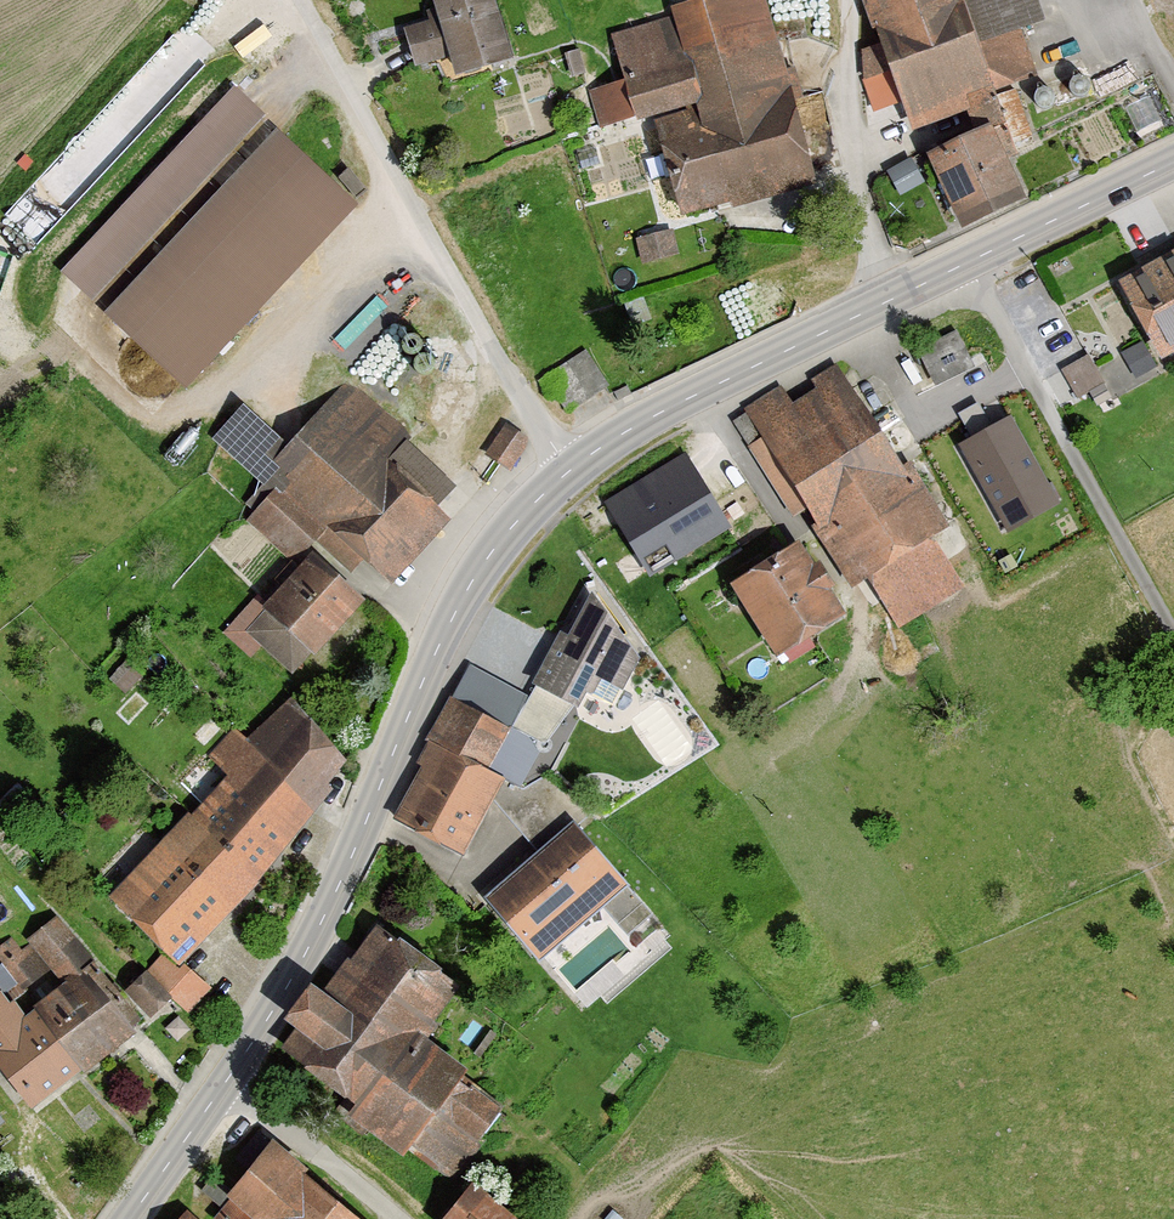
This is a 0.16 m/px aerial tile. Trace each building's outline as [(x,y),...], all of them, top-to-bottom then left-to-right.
[(448,17),(411,29),(424,69),(462,56),(470,78),(527,59),(508,0),(442,0),(448,17)] [(605,41),(627,126),(684,111),(690,132),(646,143),(666,221),(806,184),(757,0),(694,0),(660,9),(664,25),(605,41)] [(917,130),(1034,83),(1014,31),(1039,22),(1030,0),(871,0),(917,130)] [(234,88),(60,272),(187,387),(355,204),(234,88)] [(971,125),(909,156),(945,229),(1008,198),(971,125)] [(644,255),(679,249),(675,224),(640,231),(644,255)] [(1104,285),(1149,362),(1173,347),(1173,245),(1104,285)] [(920,342),(938,378),(974,360),(956,325),(920,342)] [(1078,394),(1108,384),(1096,349),(1066,359),(1078,394)] [(585,355),(545,378),(566,412),(605,389),(585,355)] [(827,367),(737,425),(879,642),(955,592),(922,542),(958,519),(910,446),(888,460),(827,367)] [(293,563),(228,635),(253,657),(265,644),(304,679),(380,595),(458,508),(409,464),(426,446),(355,381),(299,443),(255,404),(222,441),(279,492),(250,524),(293,563)] [(1059,501),(1010,414),(958,444),(1007,530),(1059,501)] [(506,415),(485,445),(512,463),(533,434),(506,415)] [(685,453),(604,502),(649,576),(730,527),(685,453)] [(788,544),(718,588),(761,658),(832,614),(788,544)] [(646,657),(596,591),(577,635),(565,629),(536,682),(613,713),(646,657)] [(533,694),(469,665),(398,821),(475,856),(510,779),(527,786),(548,739),(519,726),(533,694)] [(360,758),(296,699),(254,739),(238,726),(210,758),(234,777),(116,897),(194,965),(250,904),(360,758)] [(583,819),(493,898),(548,960),(638,881),(583,819)] [(0,997),(0,1053),(43,1106),(178,997),(154,967),(127,988),(67,914),(33,941),(68,984),(33,1012),(12,987),(0,997)] [(450,971),(383,925),(363,954),(337,991),(315,1022),(293,1054),(458,1169),(500,1109),(451,1075),(461,1061),(411,1026),(450,971)] [(327,984),(316,976),(294,1008),(315,1022),(337,991),(327,984)] [(279,1141),(216,1217),(218,1218),(374,1218),(279,1141)] [(485,1178),(453,1218),(536,1218),(485,1178)] [(184,1218),(207,1218),(194,1208),(184,1218)]
